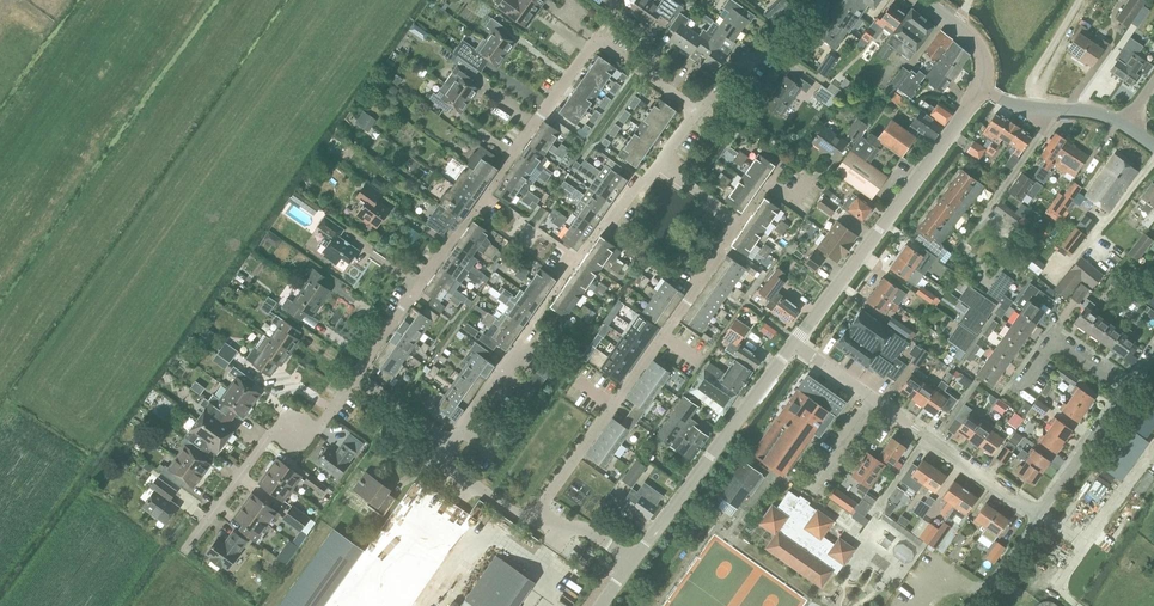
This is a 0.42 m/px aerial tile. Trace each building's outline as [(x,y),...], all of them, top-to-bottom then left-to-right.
[(511,13),(510,15),(525,26),(540,5),(533,0),(504,0),(500,6),(511,13)] [(655,20),(665,27),(680,5),(673,0),(669,0),(661,10),(647,0),(637,0),(630,11),(639,18),(651,26),(655,20)] [(729,13),(725,19),(741,31),(749,20),(742,15),(746,9),(733,0),(728,0),(723,8),(729,13)] [(791,5),(786,0),(780,0),(764,15),(772,23),(791,5)] [(839,3),(859,18),(868,5),(875,9),(881,0),(841,0),(839,3)] [(1116,19),(1129,28),(1147,1),(1146,0),(1129,0),(1116,19)] [(859,18),(839,3),(816,35),(830,45),(843,27),(849,32),(859,18)] [(892,33),(906,14),(892,4),(883,17),(882,16),(879,20),(876,18),(862,37),(868,42),(873,36),(876,39),(884,27),(892,33)] [(893,34),(887,42),(878,54),(886,60),(895,49),(910,60),(916,51),(935,27),(912,8),(893,34)] [(669,29),(675,33),(670,40),(681,47),(693,31),(686,26),(690,20),(680,13),(669,29)] [(493,32),(487,40),(486,41),(507,55),(515,43),(503,34),(507,28),(492,18),(486,27),(493,32)] [(707,31),(713,36),(723,43),(727,37),(734,42),(741,31),(725,19),(720,26),(713,22),(707,31)] [(414,24),(410,31),(417,36),(421,29),(414,24)] [(1072,40),(1074,41),(1068,50),(1080,58),(1092,40),(1084,36),(1088,30),(1081,25),(1072,40)] [(699,36),(693,31),(681,47),(692,55),(697,48),(702,52),(713,36),(707,31),(704,29),(699,36)] [(912,70),(910,72),(898,88),(911,98),(921,85),(919,84),(952,40),(941,31),(920,57),(926,62),(920,70),(917,73),(912,70)] [(702,52),(708,56),(701,68),(713,76),(728,55),(719,49),(723,43),(713,36),(702,52)] [(469,55),(485,66),(490,60),(498,67),(507,55),(486,41),(487,40),(484,38),(476,50),(474,48),(469,55)] [(1099,45),(1092,40),(1080,58),(1092,66),(1098,58),(1100,59),(1110,44),(1104,39),(1099,45)] [(945,54),(924,79),(943,92),(971,54),(954,41),(945,54)] [(459,55),(446,46),(441,54),(453,63),(459,55)] [(1124,64),(1119,60),(1111,71),(1124,80),(1132,69),(1129,67),(1138,55),(1133,52),(1124,64)] [(829,53),(818,70),(817,71),(826,77),(838,59),(829,53)] [(596,61),(594,63),(589,70),(607,82),(617,68),(597,54),(593,59),(596,61)] [(1129,67),(1132,69),(1124,80),(1132,86),(1139,75),(1138,75),(1147,74),(1153,65),(1148,61),(1147,62),(1138,55),(1129,67)] [(453,72),(445,83),(471,101),(479,90),(470,83),(474,78),(458,66),(453,72)] [(903,67),(891,83),(890,82),(883,92),(890,97),(897,88),(898,88),(910,72),(903,67)] [(580,78),(578,81),(577,82),(597,97),(607,82),(589,70),(583,79),(580,78)] [(629,77),(623,72),(619,77),(625,82),(629,77)] [(394,75),(393,74),(389,79),(398,86),(403,79),(395,73),(394,75)] [(786,77),(774,95),(766,106),(781,116),(801,88),(807,92),(812,86),(798,76),(794,83),(786,77)] [(684,82),(689,86),(693,81),(688,77),(684,82)] [(576,89),(575,91),(569,98),(587,111),(597,97),(577,82),(574,87),(576,89)] [(613,87),(619,91),(622,86),(616,82),(613,87)] [(393,85),(392,84),(387,91),(395,97),(401,88),(394,83),(393,85)] [(431,99),(449,113),(453,107),(462,113),(471,101),(445,83),(437,95),(434,92),(430,99),(431,99)] [(818,91),(825,96),(821,101),(831,109),(839,99),(840,98),(841,97),(828,89),(822,85),(818,91)] [(639,91),(645,96),(648,90),(642,86),(639,91)] [(619,91),(613,87),(609,92),(615,96),(619,91)] [(911,103),(896,91),(890,99),(905,111),(911,103)] [(603,101),(608,105),(612,100),(606,96),(603,101)] [(632,101),(638,105),(642,100),(636,96),(632,101)] [(560,106),(558,109),(557,111),(577,125),(587,111),(569,98),(563,108),(560,106)] [(679,113),(660,99),(649,113),(667,125),(673,116),(676,118),(679,113)] [(608,105),(603,101),(599,106),(605,110),(608,105)] [(638,105),(632,101),(629,105),(635,110),(638,105)] [(841,112),(847,105),(843,101),(837,109),(841,112)] [(936,108),(925,101),(921,107),(945,124),(953,113),(939,103),(936,108)] [(593,115),(598,119),(602,114),(596,110),(593,115)] [(621,116),(627,120),(632,114),(626,110),(621,116)] [(906,132),(914,138),(920,131),(933,141),(944,126),(922,110),(911,125),(906,132)] [(377,120),(364,111),(359,117),(373,127),(377,120)] [(667,125),(649,113),(639,128),(658,142),(663,136),(660,135),(667,125)] [(996,114),(983,134),(993,141),(997,135),(999,136),(1009,120),(1001,114),(1000,117),(996,114)] [(598,119),(593,115),(589,120),(595,124),(598,119)] [(859,118),(858,118),(847,134),(857,141),(871,122),(861,115),(859,118)] [(627,120),(621,116),(618,120),(624,124),(627,120)] [(355,123),(369,133),(373,127),(359,117),(355,123)] [(997,135),(993,141),(991,145),(986,153),(992,157),(1000,145),(1003,139),(1011,144),(1021,128),(1009,120),(999,136),(997,135)] [(539,127),(536,133),(549,142),(553,145),(553,144),(561,133),(566,137),(571,131),(559,122),(554,128),(545,121),(540,128),(539,127)] [(877,147),(881,141),(902,156),(914,138),(906,132),(890,121),(878,137),(871,132),(866,140),(862,137),(856,145),(870,155),(877,147)] [(592,128),(586,124),(582,129),(588,133),(592,128)] [(612,129),(618,133),(622,128),(616,124),(612,129)] [(813,143),(826,152),(825,154),(834,160),(846,143),(824,127),(813,143)] [(639,128),(629,141),(647,153),(653,144),(656,146),(658,142),(639,128)] [(1011,144),(1017,148),(1008,162),(1013,166),(1032,137),(1029,135),(1030,133),(1021,128),(1011,144)] [(618,133),(612,129),(609,133),(615,138),(618,133)] [(544,156),(545,156),(549,149),(563,159),(567,154),(559,149),(553,144),(553,145),(549,142),(536,133),(532,138),(533,138),(530,142),(528,145),(544,156)] [(1056,133),(1041,156),(1046,159),(1042,165),(1043,166),(1038,173),(1046,179),(1052,171),(1049,169),(1054,162),(1052,161),(1064,142),(1066,140),(1056,133)] [(606,138),(602,142),(602,143),(608,147),(611,142),(606,138)] [(1064,142),(1052,161),(1054,162),(1074,176),(1088,156),(1065,141),(1066,140),(1064,142)] [(629,141),(629,142),(619,155),(639,169),(643,164),(640,163),(647,153),(629,141)] [(986,149),(974,141),(968,151),(979,159),(986,149)] [(562,144),(559,149),(567,154),(570,149),(562,144)] [(524,151),(523,151),(519,156),(550,178),(554,173),(544,166),(549,159),(545,156),(544,156),(528,145),(524,151)] [(851,151),(835,173),(857,188),(871,199),(887,176),(870,164),(880,149),(877,147),(870,155),(856,145),(852,151),(851,151)] [(468,165),(470,167),(474,170),(491,182),(495,176),(494,176),(498,169),(493,165),(497,160),(494,158),(496,156),(486,149),(482,146),(478,152),(476,152),(474,153),(473,154),(471,155),(470,156),(469,158),(469,160),(469,162),(469,163),(468,165)] [(729,150),(737,156),(736,157),(744,163),(749,156),(740,151),(739,153),(731,147),(729,150)] [(776,165),(759,154),(750,167),(767,179),(772,172),(771,172),(776,165)] [(1139,171),(1115,154),(1086,197),(1110,214),(1139,171)] [(531,182),(533,183),(538,176),(546,182),(550,178),(519,156),(515,161),(516,162),(511,168),(528,180),(531,182)] [(744,163),(736,157),(734,161),(742,166),(744,163)] [(601,171),(593,166),(589,171),(620,192),(624,187),(623,187),(628,180),(618,173),(623,167),(610,158),(601,171)] [(467,172),(464,170),(454,185),(476,200),(486,186),(487,187),(491,182),(474,170),(470,167),(467,172)] [(767,179),(750,167),(743,177),(759,189),(763,183),(764,183),(767,179)] [(506,174),(502,179),(519,191),(525,195),(528,190),(529,186),(531,182),(528,180),(511,168),(507,174),(506,174)] [(985,186),(962,169),(953,181),(975,198),(985,186)] [(595,192),(611,204),(616,197),(616,198),(620,192),(589,171),(586,176),(594,181),(589,188),(595,192)] [(718,178),(728,185),(732,180),(721,173),(718,178)] [(1022,173),(1010,191),(1009,192),(1021,200),(1027,193),(1034,198),(1043,185),(1036,180),(1034,182),(1022,173)] [(1083,188),(1082,187),(1087,179),(1080,174),(1074,182),(1074,181),(1063,196),(1059,193),(1045,213),(1058,222),(1061,217),(1066,210),(1072,204),(1082,190),(1083,188)] [(718,178),(717,177),(713,182),(725,190),(728,185),(718,178)] [(759,189),(743,177),(734,189),(751,201),(755,196),(754,195),(759,189)] [(371,183),(380,190),(385,185),(375,178),(371,183)] [(499,185),(495,192),(511,203),(519,191),(502,179),(499,185)] [(565,181),(561,186),(573,194),(604,216),(607,210),(611,204),(595,192),(589,188),(584,194),(565,181)] [(966,210),(975,198),(953,181),(944,193),(966,210)] [(357,216),(368,224),(370,221),(378,226),(390,210),(378,202),(383,193),(367,182),(357,197),(365,203),(357,216)] [(1153,207),(1141,223),(1148,228),(1153,220),(1153,183),(1153,182),(1138,203),(1143,207),(1147,202),(1153,207)] [(441,201),(441,202),(440,204),(463,221),(467,215),(466,215),(476,200),(454,185),(450,191),(448,191),(447,191),(445,192),(444,194),(442,195),(442,197),(441,199),(441,201)] [(857,188),(853,194),(843,206),(863,221),(873,208),(867,204),(871,199),(857,188)] [(751,201),(734,189),(726,201),(742,213),(747,206),(751,201)] [(525,195),(533,201),(537,204),(541,199),(528,190),(525,195)] [(1072,204),(1066,210),(1061,217),(1064,219),(1075,203),(1079,205),(1087,194),(1082,190),(1072,204)] [(957,222),(966,210),(944,193),(935,205),(957,222)] [(574,213),(578,216),(594,227),(599,221),(600,221),(604,216),(573,194),(570,198),(578,203),(578,208),(574,213)] [(319,209),(300,195),(295,202),(315,215),(319,209)] [(525,195),(522,200),(530,206),(533,201),(525,195)] [(831,216),(839,206),(825,196),(817,206),(831,216)] [(760,204),(759,204),(755,209),(772,221),(781,209),(765,198),(760,204)] [(1015,225),(1021,217),(1000,201),(994,210),(1015,225)] [(426,224),(440,234),(446,226),(454,232),(459,225),(459,226),(463,221),(440,204),(435,211),(426,224)] [(948,234),(957,222),(935,205),(926,217),(948,234)] [(550,213),(556,217),(564,223),(568,218),(554,208),(550,213)] [(752,214),(752,215),(748,221),(764,233),(772,221),(755,209),(752,214)] [(555,218),(551,215),(548,219),(561,228),(564,223),(556,217),(555,218)] [(578,216),(570,227),(587,239),(591,234),(590,233),(594,227),(578,216)] [(334,238),(331,243),(326,240),(322,240),(318,245),(319,249),(324,253),(323,255),(336,264),(341,257),(350,263),(359,251),(339,237),(344,230),(325,217),(319,227),(334,238)] [(917,229),(918,230),(914,236),(943,258),(949,251),(943,246),(941,244),(948,234),(926,217),(917,229)] [(778,225),(786,231),(790,226),(782,220),(778,225)] [(490,232),(474,221),(469,228),(469,227),(465,232),(482,244),(483,245),(486,248),(487,248),(488,248),(488,247),(490,245),(491,243),(487,237),(490,232)] [(743,228),(743,227),(739,232),(756,244),(764,233),(748,221),(743,228)] [(857,236),(838,221),(828,235),(849,250),(854,243),(852,242),(857,236)] [(786,231),(778,225),(775,230),(783,236),(786,231)] [(587,239),(570,227),(562,239),(578,251),(582,244),(583,245),(587,239)] [(1072,255),(1087,235),(1076,227),(1061,246),(1072,255)] [(1036,233),(1033,237),(1041,243),(1048,234),(1044,231),(1040,236),(1036,233)] [(496,254),(487,248),(486,248),(483,245),(482,244),(465,232),(461,238),(462,238),(457,245),(473,256),(478,249),(492,259),(496,254)] [(735,238),(736,238),(731,245),(747,256),(756,244),(739,232),(735,238)] [(849,250),(828,235),(818,248),(837,262),(842,256),(844,257),(849,250)] [(1050,235),(1035,256),(1042,261),(1058,240),(1050,235)] [(1144,235),(1130,254),(1136,259),(1141,253),(1143,255),(1153,241),(1144,235)] [(277,236),(272,243),(277,247),(282,240),(277,236)] [(596,242),(595,242),(591,247),(608,259),(617,247),(601,236),(596,242)] [(793,241),(786,250),(791,254),(798,245),(793,241)] [(488,247),(488,248),(487,248),(496,254),(499,249),(491,243),(490,245),(488,247)] [(761,248),(770,254),(773,249),(765,243),(761,248)] [(465,268),(470,271),(473,266),(478,260),(473,256),(457,245),(453,251),(452,251),(448,256),(465,268)] [(901,254),(899,257),(924,274),(928,269),(924,266),(928,260),(907,245),(904,249),(903,248),(900,253),(901,254)] [(588,252),(588,253),(584,259),(600,271),(608,259),(591,247),(588,252)] [(770,254),(761,248),(758,253),(766,259),(770,254)] [(814,252),(811,257),(808,255),(803,261),(806,263),(805,264),(816,272),(824,260),(814,252)] [(745,268),(727,255),(720,266),(738,279),(745,268)] [(466,276),(470,271),(465,268),(448,256),(444,261),(445,262),(441,268),(457,279),(461,283),(466,276)] [(892,266),(890,268),(916,286),(924,274),(899,257),(896,261),(895,260),(891,265),(892,266)] [(626,264),(618,258),(614,263),(622,269),(626,264)] [(1104,276),(1082,258),(1056,289),(1067,298),(1082,280),(1093,289),(1104,276)] [(578,265),(575,269),(575,270),(592,282),(600,271),(584,259),(579,266),(578,265)] [(1033,261),(1028,266),(1039,274),(1043,269),(1033,261)] [(611,268),(619,274),(622,269),(614,263),(611,268)] [(473,266),(470,271),(482,280),(481,280),(482,280),(484,282),(488,276),(473,266)] [(519,270),(518,271),(527,276),(530,271),(522,266),(519,270)] [(712,276),(730,289),(738,279),(720,266),(712,276)] [(752,267),(749,271),(748,272),(754,276),(757,272),(752,267)] [(435,274),(431,279),(448,291),(453,295),(461,283),(457,279),(441,268),(436,274),(435,274)] [(557,280),(541,268),(532,280),(549,292),(553,287),(552,286),(557,280)] [(760,293),(770,301),(766,306),(789,324),(800,309),(778,292),(785,282),(781,279),(785,273),(779,268),(760,293)] [(308,276),(311,278),(302,291),(321,304),(331,291),(320,283),(324,276),(313,269),(308,276)] [(572,276),(567,283),(583,294),(589,287),(594,291),(594,292),(602,297),(605,292),(597,287),(592,282),(575,270),(571,276),(572,276)] [(470,271),(466,276),(479,285),(482,280),(481,280),(482,280),(470,271)] [(515,275),(523,281),(527,276),(518,271),(515,275)] [(1003,272),(987,293),(1001,304),(1003,301),(1008,294),(1006,293),(1015,281),(1003,272)] [(1111,275),(1105,284),(1108,286),(1111,283),(1125,294),(1129,289),(1111,275)] [(650,280),(645,276),(642,280),(647,284),(650,280)] [(705,287),(723,300),(730,289),(712,276),(705,287)] [(884,277),(875,290),(890,300),(890,299),(894,302),(895,301),(899,304),(906,293),(884,277)] [(424,292),(434,299),(429,305),(441,313),(446,307),(440,303),(448,291),(431,279),(428,285),(424,292)] [(532,280),(524,292),(540,303),(545,297),(545,298),(549,292),(532,280)] [(638,284),(644,288),(647,284),(642,280),(638,284)] [(685,294),(667,281),(659,292),(677,305),(685,294)] [(597,287),(605,292),(609,287),(601,282),(597,287)] [(563,289),(562,289),(558,294),(575,306),(583,294),(567,283),(563,289)] [(1016,304),(1023,309),(1020,313),(1036,325),(1045,312),(1036,306),(1045,293),(1031,283),(1016,304)] [(1090,289),(1082,284),(1072,298),(1079,304),(1090,289)] [(514,295),(502,287),(499,292),(533,316),(536,310),(540,303),(524,292),(521,290),(516,297),(513,296),(514,295)] [(697,298),(715,311),(723,300),(705,287),(697,298)] [(734,292),(740,296),(743,292),(737,287),(734,292)] [(917,294),(930,303),(935,297),(921,287),(917,294)] [(458,290),(454,295),(462,301),(465,303),(469,306),(473,301),(466,296),(458,290)] [(875,290),(867,302),(885,315),(890,307),(896,312),(901,305),(899,304),(895,301),(894,302),(890,299),(890,300),(875,290)] [(282,307),(288,311),(302,320),(307,312),(313,316),(321,304),(302,291),(293,303),(287,299),(282,307)] [(496,297),(509,306),(505,313),(523,327),(528,321),(529,321),(533,316),(499,292),(496,297)] [(677,305),(659,292),(652,303),(670,316),(677,305)] [(740,296),(734,292),(731,296),(737,300),(740,296)] [(988,314),(996,302),(983,293),(975,305),(988,314)] [(554,299),(555,300),(550,306),(566,318),(575,306),(558,294),(554,299)] [(1012,297),(1008,294),(1003,301),(1011,307),(1014,302),(1010,299),(1012,297)] [(451,300),(459,306),(462,301),(454,295),(451,300)] [(278,302),(269,296),(265,301),(274,307),(278,302)] [(635,301),(629,297),(626,301),(632,305),(635,301)] [(1143,303),(1136,297),(1133,302),(1140,307),(1143,303)] [(689,308),(708,321),(715,311),(697,298),(689,308)] [(1081,306),(1085,309),(1074,323),(1087,332),(1098,315),(1091,310),(1095,304),(1087,298),(1081,306)] [(274,307),(265,301),(261,308),(270,314),(274,307)] [(1003,301),(1001,304),(999,306),(1007,312),(1011,307),(1003,301)] [(644,314),(662,327),(670,316),(652,303),(644,314)] [(1143,303),(1140,307),(1147,312),(1151,308),(1143,303)] [(596,313),(584,305),(581,310),(592,318),(596,313)] [(409,313),(408,312),(404,318),(423,332),(431,320),(434,322),(439,316),(426,307),(422,313),(413,307),(409,313)] [(971,307),(960,322),(978,334),(988,319),(987,319),(971,307)] [(682,319),(700,332),(708,321),(689,308),(682,319)] [(722,308),(719,313),(725,317),(728,313),(722,308)] [(493,323),(499,327),(516,339),(520,334),(519,333),(523,327),(505,313),(500,320),(486,311),(483,316),(486,318),(493,323)] [(884,379),(886,375),(896,382),(908,365),(896,357),(909,344),(862,311),(848,330),(847,330),(836,345),(868,368),(869,365),(884,379)] [(637,313),(629,324),(650,339),(658,328),(637,313)] [(725,317),(719,313),(716,318),(722,322),(725,317)] [(1012,325),(1028,337),(1036,325),(1020,313),(1012,325)] [(272,322),(279,327),(271,339),(291,353),(299,340),(293,335),(297,329),(277,315),(272,322)] [(1098,315),(1087,332),(1099,340),(1110,324),(1098,315)] [(888,324),(908,337),(912,340),(916,334),(912,331),(913,330),(893,316),(888,324)] [(400,323),(402,324),(397,330),(416,343),(423,332),(404,318),(400,323)] [(486,318),(482,323),(490,328),(493,323),(486,318)] [(725,349),(734,355),(734,356),(755,370),(762,359),(740,343),(750,327),(737,318),(723,337),(730,342),(725,349)] [(988,327),(993,331),(999,323),(994,320),(988,327)] [(468,323),(464,329),(476,337),(480,332),(468,323)] [(629,324),(622,335),(624,336),(643,350),(650,339),(629,324)] [(970,331),(960,324),(953,334),(965,343),(972,332),(970,331)] [(1123,332),(1122,332),(1110,324),(1099,340),(1111,349),(1123,332)] [(1003,337),(1019,349),(1028,337),(1012,325),(1003,337)] [(1122,332),(1123,332),(1111,349),(1123,358),(1139,335),(1126,326),(1122,332)] [(483,334),(479,340),(493,350),(497,344),(507,351),(511,344),(512,344),(516,339),(499,327),(490,339),(483,334)] [(993,331),(988,327),(983,334),(988,338),(993,331)] [(416,343),(397,330),(390,340),(408,353),(416,343)] [(701,338),(707,342),(711,337),(705,333),(701,338)] [(271,339),(264,334),(256,347),(255,346),(246,359),(271,376),(279,364),(282,366),(291,353),(271,339)] [(624,336),(617,347),(636,360),(643,350),(624,336)] [(1019,349),(1003,337),(994,350),(1011,361),(1019,349)] [(386,346),(385,345),(381,350),(401,364),(408,353),(390,340),(386,346)] [(226,342),(218,354),(230,363),(239,351),(226,342)] [(421,347),(427,351),(430,346),(425,342),(421,347)] [(479,344),(476,342),(463,360),(469,364),(488,378),(492,372),(491,371),(496,365),(487,359),(491,353),(479,344)] [(971,351),(976,355),(981,347),(976,344),(971,351)] [(923,348),(922,349),(916,345),(909,354),(915,358),(912,362),(919,367),(930,353),(923,348)] [(427,351),(421,347),(418,351),(424,355),(427,351)] [(617,347),(609,358),(628,371),(636,360),(617,347)] [(401,364),(381,350),(377,356),(378,357),(374,363),(383,369),(378,375),(391,384),(404,366),(401,364)] [(986,362),(1002,373),(1011,361),(994,350),(986,362)] [(976,355),(971,351),(966,358),(971,362),(976,355)] [(439,359),(445,363),(448,359),(442,354),(439,359)] [(559,361),(548,354),(544,360),(555,367),(559,361)] [(414,357),(411,362),(417,366),(420,361),(414,357)] [(609,358),(602,368),(620,381),(628,371),(609,358)] [(540,365),(551,373),(555,367),(544,360),(540,365)] [(710,362),(706,367),(689,391),(724,416),(739,393),(742,395),(748,386),(745,384),(748,380),(747,380),(753,371),(735,360),(726,373),(710,362)] [(940,360),(937,365),(945,371),(948,366),(940,360)] [(654,361),(645,374),(663,386),(672,374),(654,361)] [(977,374),(993,386),(1002,373),(986,362),(977,374)] [(488,378),(469,364),(461,375),(480,388),(484,382),(485,383),(488,378)] [(440,369),(435,365),(431,370),(437,374),(440,369)] [(551,373),(540,365),(536,371),(547,379),(551,373)] [(230,373),(236,378),(228,389),(252,406),(261,395),(249,386),(254,380),(234,366),(230,373)] [(1055,373),(1074,386),(1079,379),(1060,366),(1055,373)] [(913,375),(912,374),(900,390),(912,399),(923,382),(924,382),(928,376),(917,369),(913,375)] [(428,374),(434,378),(437,374),(431,370),(428,374)] [(547,379),(536,371),(535,370),(530,376),(542,385),(547,379)] [(645,374),(637,385),(655,398),(663,386),(645,374)] [(454,386),(472,398),(480,388),(461,375),(454,386)] [(526,382),(527,383),(538,391),(542,385),(530,376),(526,382)] [(806,379),(805,379),(800,387),(801,387),(799,389),(798,389),(752,454),(783,477),(783,476),(813,433),(820,438),(843,406),(823,391),(824,390),(807,377),(806,379)] [(935,390),(924,407),(935,415),(941,407),(948,413),(957,400),(944,391),(949,384),(948,384),(943,380),(942,380),(942,381),(935,390)] [(924,382),(923,382),(912,399),(924,407),(935,390),(924,382)] [(523,389),(534,396),(538,391),(527,383),(523,389)] [(1049,384),(1042,393),(1047,396),(1053,387),(1049,384)] [(637,385),(629,396),(637,402),(630,412),(640,419),(655,398),(637,385)] [(472,398),(454,386),(446,396),(466,410),(469,405),(468,404),(472,398)] [(1072,392),(1074,394),(1071,399),(1086,410),(1095,399),(1076,386),(1072,392)] [(205,398),(228,415),(232,409),(244,418),(252,406),(228,389),(220,400),(214,395),(209,401),(205,398)] [(519,395),(530,402),(534,396),(523,389),(519,395)] [(1130,426),(1147,438),(1153,428),(1153,393),(1130,426)] [(515,401),(526,408),(530,402),(519,395),(515,401)] [(438,408),(435,406),(430,412),(443,421),(447,415),(456,421),(460,415),(461,416),(466,410),(446,396),(438,408)] [(679,434),(689,441),(691,439),(701,447),(711,433),(692,419),(700,407),(684,396),(668,419),(682,429),(679,434)] [(200,405),(206,409),(198,420),(227,441),(236,429),(224,420),(228,415),(205,398),(200,405)] [(1067,404),(1064,403),(1060,409),(1078,422),(1086,410),(1071,399),(1067,404)] [(1037,400),(1032,406),(1027,414),(1032,418),(1037,411),(1044,416),(1049,408),(1037,400)] [(995,406),(993,409),(1003,416),(1005,413),(1008,408),(999,401),(995,406)] [(1025,402),(1017,414),(1024,418),(1027,414),(1032,406),(1025,402)] [(965,404),(956,418),(962,423),(957,430),(969,439),(980,422),(969,414),(972,409),(965,404)] [(1017,414),(1015,412),(1008,423),(1017,429),(1024,418),(1017,414)] [(613,419),(605,431),(622,444),(637,423),(627,416),(621,425),(613,419)] [(1050,423),(1052,425),(1049,430),(1065,441),(1073,430),(1054,417),(1050,423)] [(668,419),(657,435),(692,460),(701,447),(691,439),(689,441),(679,434),(682,429),(668,419)] [(980,422),(969,439),(973,442),(972,444),(978,448),(980,446),(981,447),(992,430),(994,427),(983,419),(980,422)] [(185,437),(206,452),(210,447),(218,453),(227,441),(198,420),(185,437)] [(992,430),(981,447),(992,455),(1004,439),(1006,435),(999,430),(1001,427),(996,424),(994,427),(992,430)] [(1129,428),(1101,467),(1120,481),(1149,442),(1129,428)] [(1045,435),(1042,434),(1038,440),(1056,453),(1065,441),(1049,430),(1045,435)] [(605,431),(596,443),(614,455),(622,444),(605,431)] [(1016,431),(1009,440),(1014,444),(1021,435),(1016,431)] [(180,444),(185,448),(178,458),(202,476),(210,464),(202,458),(206,452),(185,437),(180,444)] [(898,459),(906,448),(892,438),(877,459),(886,466),(889,461),(894,465),(898,459)] [(328,448),(318,463),(327,470),(339,478),(349,464),(348,463),(349,462),(356,453),(344,443),(338,439),(333,444),(328,448)] [(596,443),(588,455),(605,468),(614,455),(596,443)] [(997,458),(999,460),(1003,463),(1005,464),(1014,453),(1005,447),(997,458)] [(1028,455),(1031,457),(1027,462),(1042,473),(1051,461),(1032,448),(1028,455)] [(621,477),(623,478),(622,480),(633,487),(648,467),(647,466),(650,462),(639,453),(621,477)] [(877,459),(868,453),(852,476),(870,488),(886,466),(877,459)] [(161,472),(181,487),(185,481),(193,487),(202,476),(178,458),(170,468),(166,465),(161,472)] [(302,477),(277,458),(268,471),(293,489),(302,477)] [(741,460),(710,504),(716,509),(723,499),(737,508),(739,506),(748,493),(749,493),(752,496),(765,477),(762,475),(763,474),(744,461),(742,459),(741,460)] [(913,486),(913,487),(909,494),(914,498),(919,491),(935,468),(923,459),(911,476),(917,480),(913,486)] [(900,460),(895,467),(899,470),(904,463),(900,460)] [(1023,467),(1020,465),(1016,472),(1034,485),(1042,473),(1027,462),(1023,467)] [(935,468),(919,491),(925,495),(930,489),(935,492),(947,476),(935,468)] [(259,483),(284,502),(293,489),(268,471),(259,483)] [(1149,471),(1134,491),(1144,498),(1153,484),(1153,475),(1149,471)] [(366,473),(354,490),(370,501),(367,505),(383,516),(396,499),(388,494),(391,491),(366,473)] [(310,475),(305,482),(322,494),(327,487),(310,475)] [(152,516),(156,519),(158,518),(166,524),(179,507),(170,500),(176,491),(158,478),(151,488),(156,491),(143,507),(152,514),(152,516)] [(943,498),(949,502),(941,513),(947,517),(955,506),(966,490),(954,481),(943,498)] [(897,486),(888,499),(896,505),(906,492),(897,486)] [(624,501),(634,508),(649,519),(658,507),(656,505),(660,500),(641,487),(634,497),(629,494),(624,501)] [(836,487),(830,497),(851,511),(857,501),(837,487),(836,487)] [(863,497),(873,504),(878,497),(868,490),(863,497)] [(955,506),(947,517),(952,521),(956,515),(963,520),(966,514),(967,514),(978,498),(966,490),(955,506)] [(759,523),(775,535),(766,548),(822,587),(833,571),(835,573),(842,563),(844,565),(855,549),(840,538),(835,544),(824,536),(834,521),(818,509),(817,511),(809,505),(811,503),(801,496),(799,498),(789,491),(777,508),(772,505),(759,523)] [(610,492),(601,505),(608,509),(616,497),(610,492)] [(250,500),(248,499),(243,506),(268,524),(273,517),(277,520),(281,514),(254,495),(250,500)] [(913,512),(921,517),(916,524),(918,525),(922,520),(936,500),(930,496),(925,503),(921,500),(913,512)] [(973,522),(979,526),(981,524),(986,528),(998,512),(986,503),(973,522)] [(288,512),(311,529),(316,522),(293,505),(288,512)] [(268,524),(243,506),(238,513),(239,514),(236,519),(249,529),(245,534),(259,545),(264,538),(263,537),(271,526),(268,524)] [(283,519),(300,532),(293,542),(298,546),(311,529),(288,512),(283,519)] [(869,521),(856,512),(853,516),(866,525),(869,521)] [(986,528),(992,532),(990,534),(997,538),(1009,520),(998,512),(986,528)] [(922,520),(918,525),(913,533),(929,544),(939,529),(929,522),(928,524),(922,520)] [(944,521),(939,529),(929,544),(936,549),(952,526),(944,521)] [(211,560),(222,568),(223,566),(228,570),(239,555),(238,554),(247,542),(234,532),(228,540),(229,541),(226,546),(218,540),(207,554),(213,558),(211,560)] [(960,532),(954,540),(961,545),(967,536),(960,532)] [(998,542),(986,558),(994,564),(1006,548),(998,542)] [(283,550),(278,558),(287,565),(292,557),(283,550)] [(574,561),(579,554),(573,550),(568,556),(574,561)] [(535,582),(496,556),(462,605),(518,605),(535,582)] [(588,561),(582,557),(578,562),(584,566),(588,561)]
